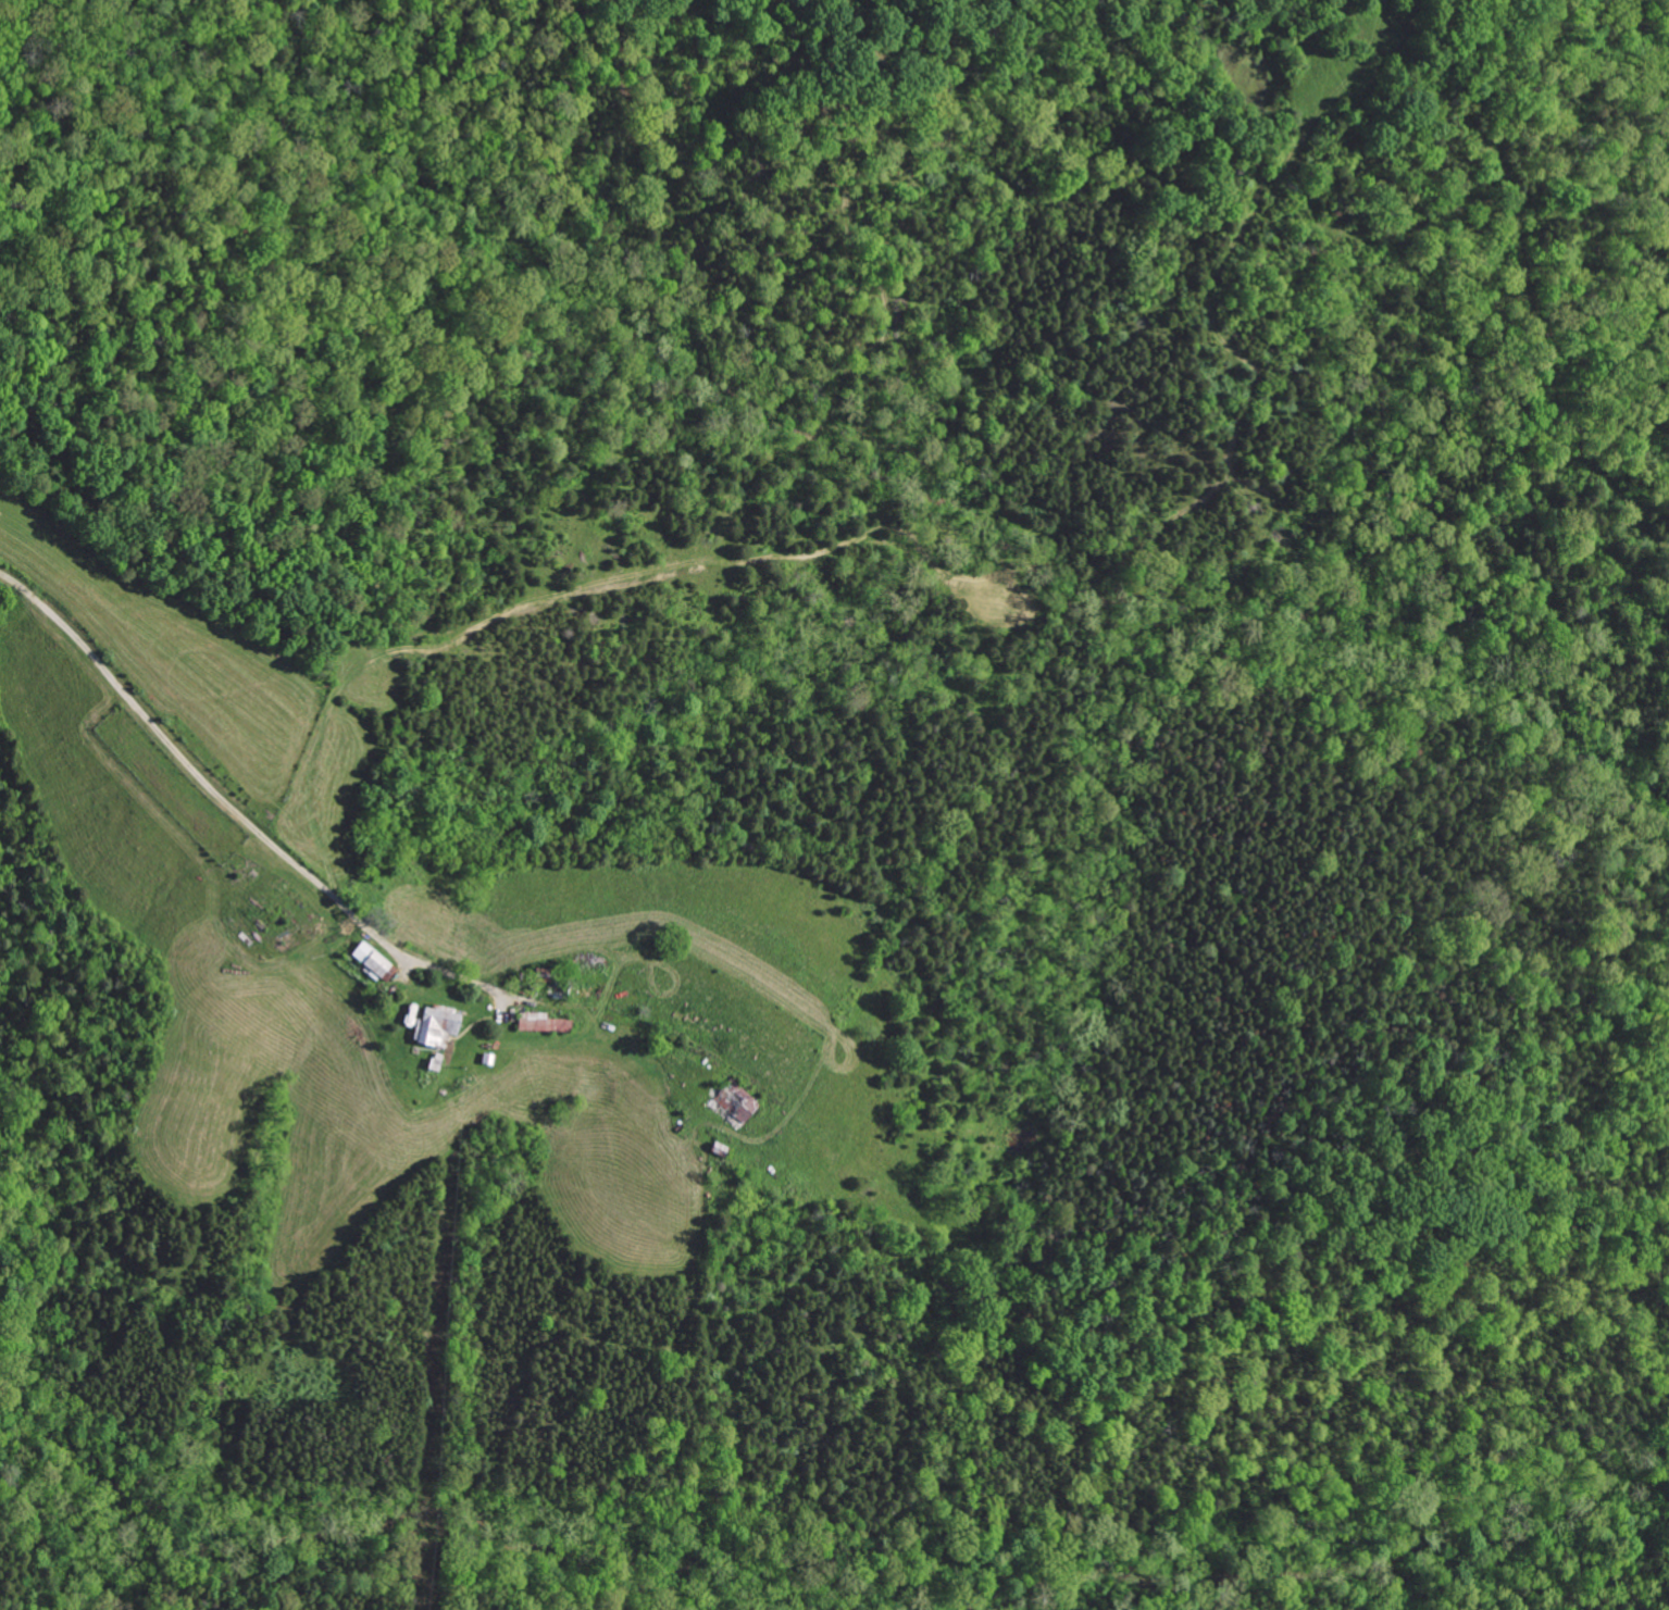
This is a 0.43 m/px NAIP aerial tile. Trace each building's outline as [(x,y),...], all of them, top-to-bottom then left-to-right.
[(393,969),(360,939),(347,954),(380,984),(393,969)] [(412,1042),(443,1048),(446,1034),(454,1036),(459,1012),(419,1004),(412,1042)] [(517,1031),(569,1032),(569,1020),(545,1019),(545,1014),(518,1014),(517,1031)] [(706,1104),(735,1128),(753,1107),(724,1083),(706,1104)]
